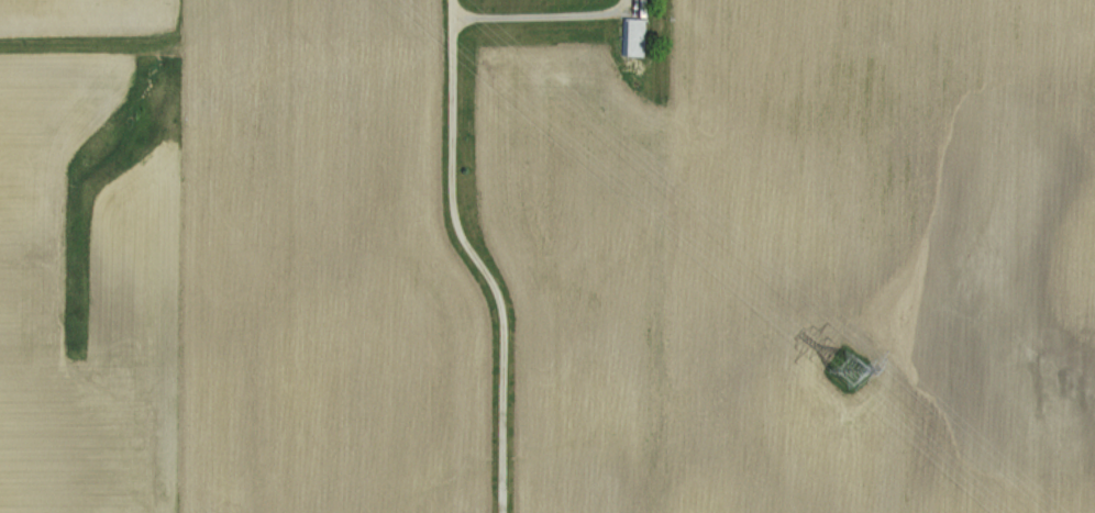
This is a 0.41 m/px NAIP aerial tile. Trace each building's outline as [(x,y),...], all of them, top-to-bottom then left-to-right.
[(629,56),(647,56),(647,18),(629,18),(629,56)]
